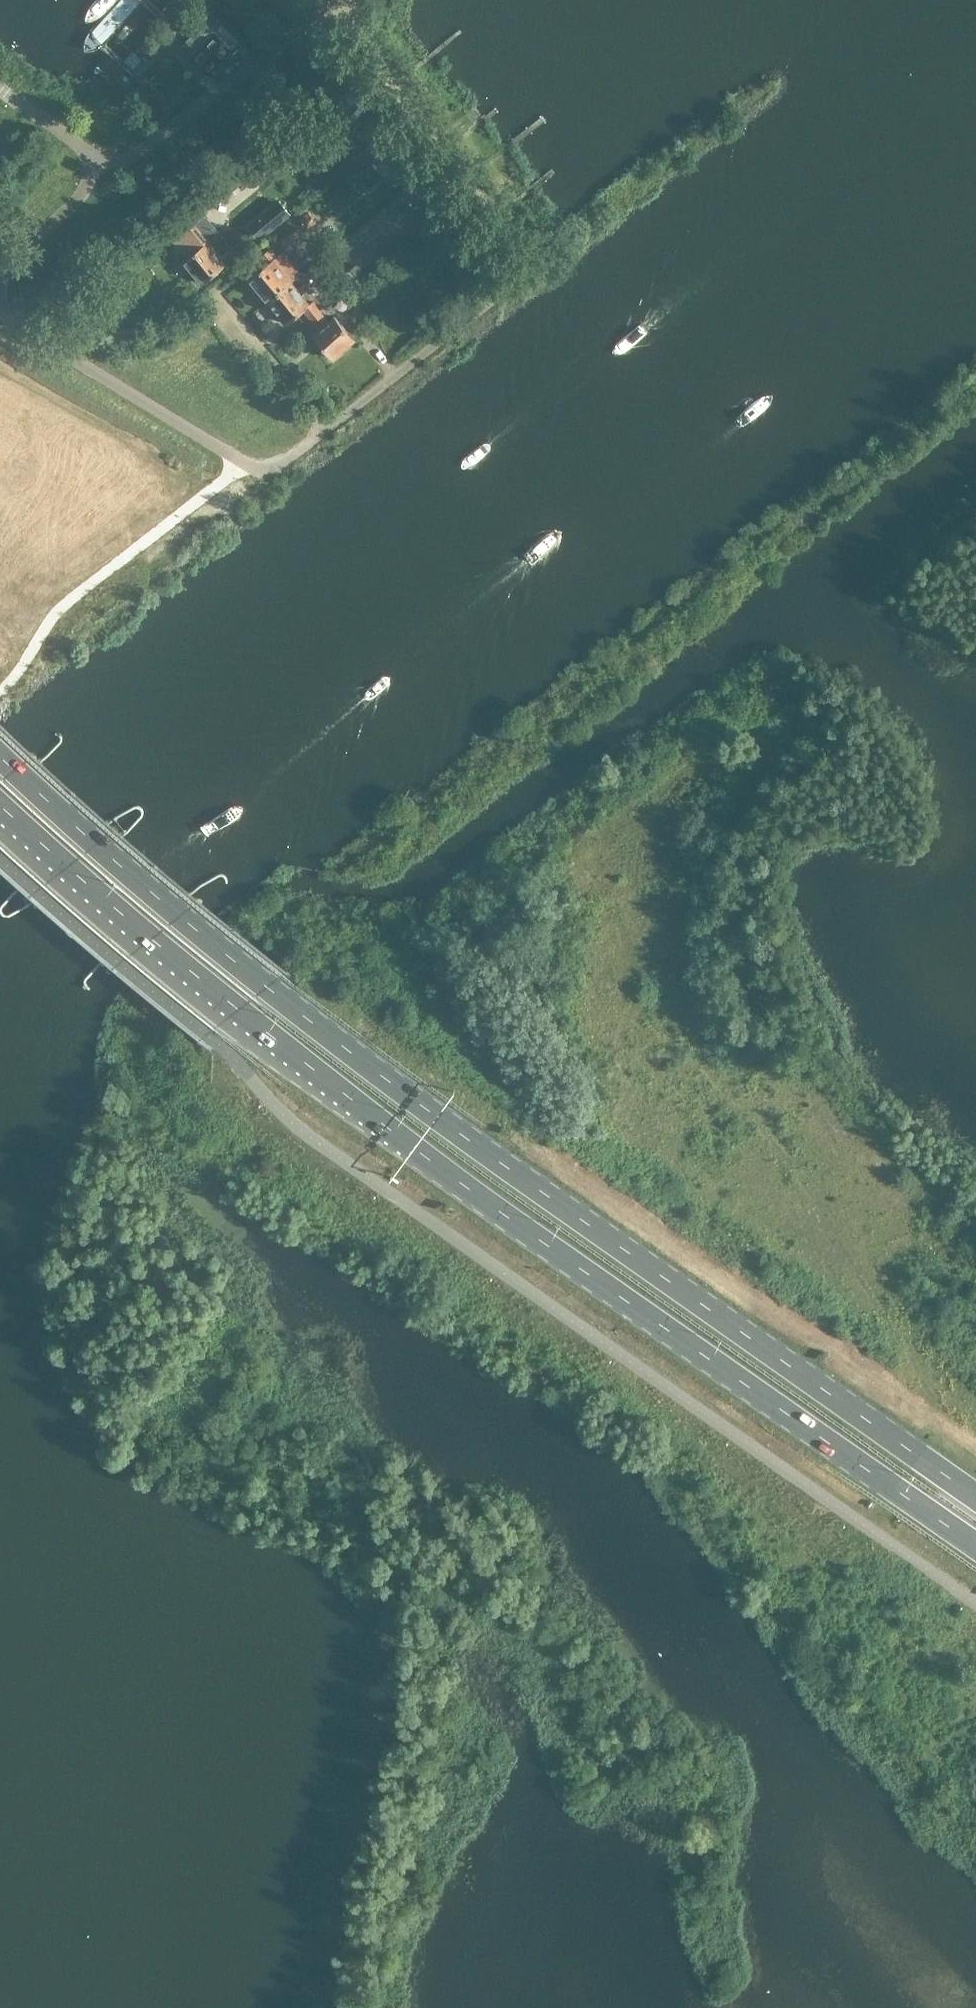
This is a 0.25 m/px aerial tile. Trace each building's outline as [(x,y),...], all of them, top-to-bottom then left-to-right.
[(84,48),(98,61),(153,4),(149,0),(131,0),(84,48)] [(215,31),(204,43),(205,44),(193,56),(210,72),(233,48),(215,31)] [(132,51),(124,59),(130,64),(134,68),(142,60),(138,56),(132,51)] [(354,163),(343,172),(348,178),(359,170),(354,163)] [(318,178),(308,187),(314,193),(325,185),(318,178)] [(258,238),(290,213),(279,199),(247,224),(258,238)] [(183,261),(201,284),(225,265),(219,258),(227,251),(219,242),(211,248),(193,226),(175,240),(189,256),(183,261)] [(267,301),(290,282),(300,274),(282,251),(276,256),(269,248),(260,256),(266,264),(249,278),(267,301)] [(345,288),(353,297),(362,290),(355,280),(345,288)] [(303,309),(311,320),(320,311),(312,301),(308,304),(301,295),(304,292),(300,286),(296,289),(290,282),(267,301),(286,323),(303,309)] [(329,322),(320,311),(311,320),(319,330),(313,336),(333,358),(354,339),(335,316),(329,322)]
